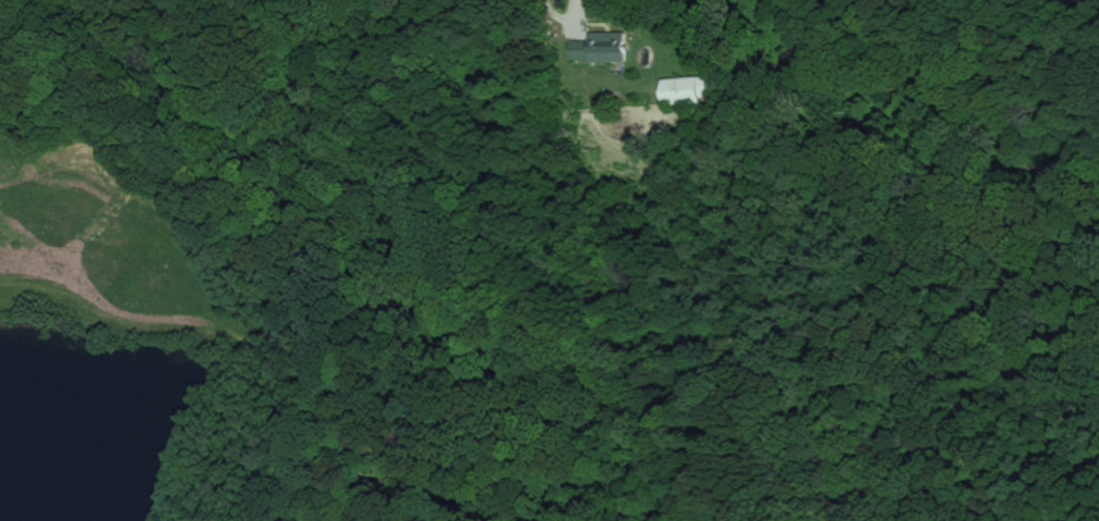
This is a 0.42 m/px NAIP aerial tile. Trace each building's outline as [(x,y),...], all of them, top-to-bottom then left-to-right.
[(626,60),(625,31),(589,32),(589,39),(570,40),(570,61),(626,60)] [(661,78),(662,102),(715,100),(713,76),(661,78)]
